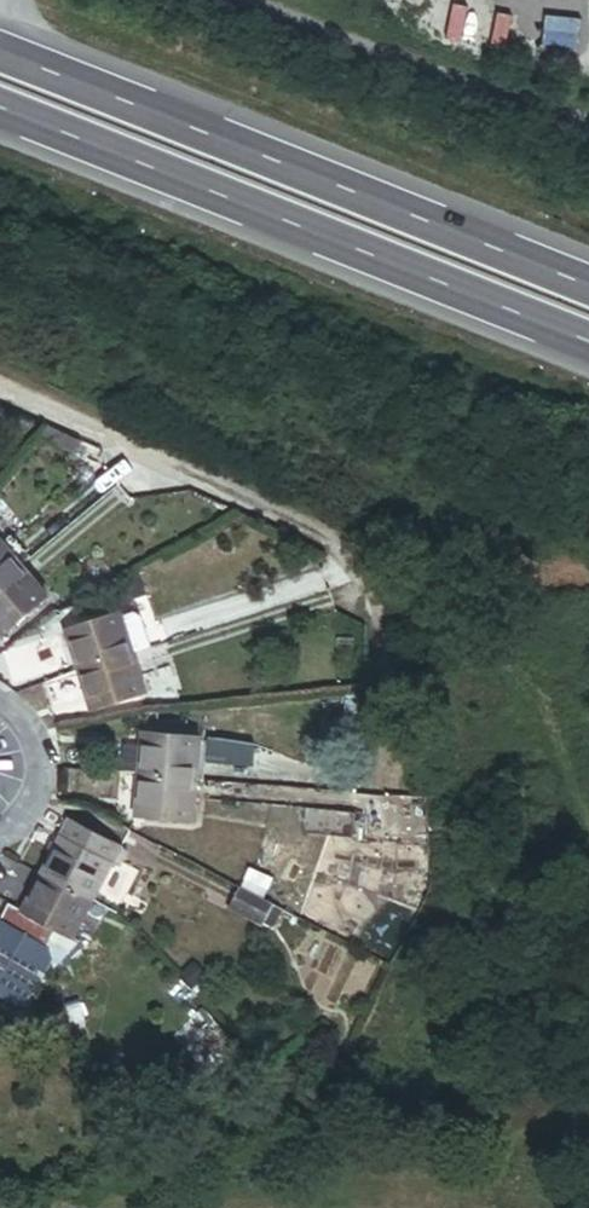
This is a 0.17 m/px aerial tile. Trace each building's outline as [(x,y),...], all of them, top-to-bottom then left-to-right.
[(22,566),(0,539),(0,584),(22,566)] [(22,566),(0,584),(0,626),(8,636),(51,600),(22,566)] [(80,670),(133,652),(120,612),(66,630),(80,670)] [(147,693),(133,652),(80,670),(93,711),(122,701),(140,696),(147,693)] [(201,738),(143,734),(140,778),(198,782),(201,738)] [(198,782),(140,778),(138,819),(195,822),(198,782)] [(113,865),(121,848),(71,824),(63,841),(113,865)] [(63,841),(59,839),(41,877),(95,902),(113,865),(63,841)] [(95,902),(41,877),(23,915),(59,932),(77,941),(95,902)] [(231,890),(221,910),(267,933),(277,913),(231,890)] [(23,915),(10,909),(1,926),(51,950),(59,932),(23,915)] [(81,1002),(67,1006),(77,1041),(91,1038),(81,1002)]
